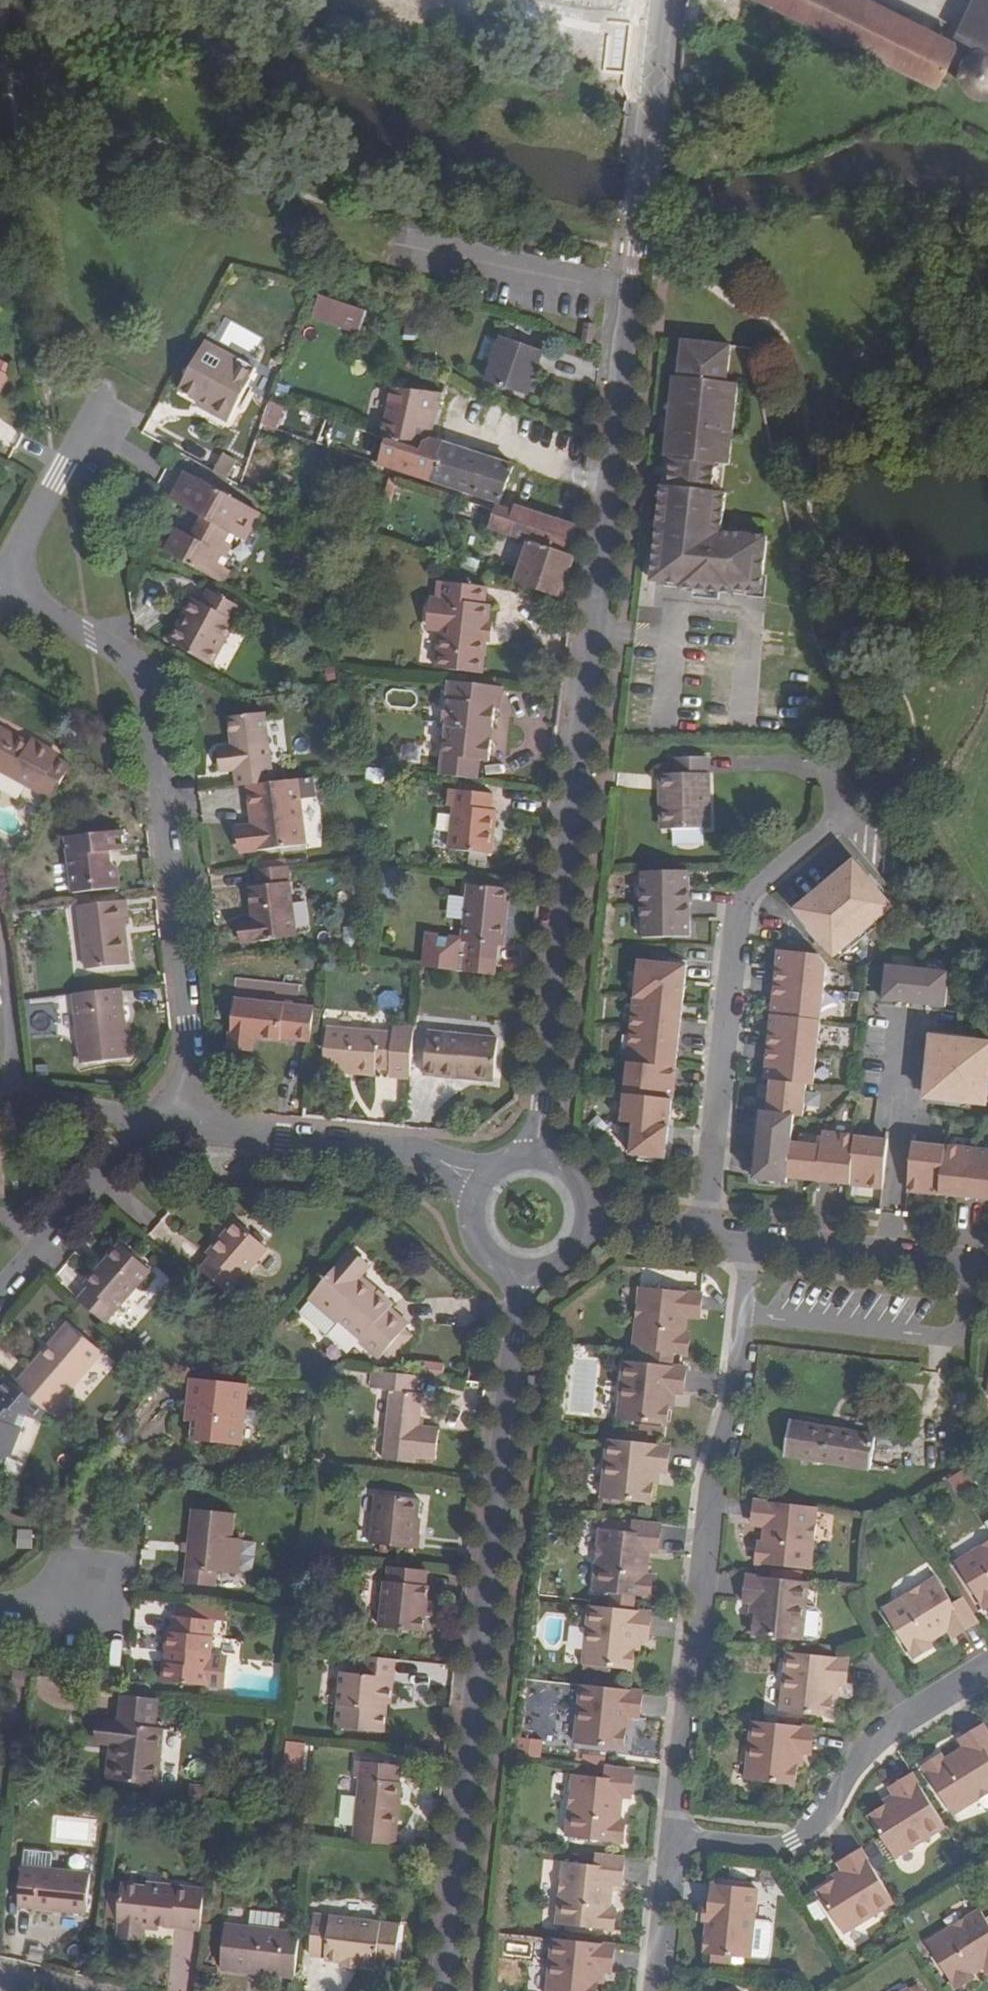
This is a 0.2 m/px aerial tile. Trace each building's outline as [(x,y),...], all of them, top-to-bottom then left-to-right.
[(866,0),(763,0),(934,86),(935,85),(955,44),(866,0)] [(954,35),(982,49),(987,52),(987,0),(971,0),(954,35)] [(982,49),(976,50),(971,53),(966,57),(962,66),(961,71),(962,80),(966,88),(971,94),(978,95),(986,96),(987,95),(987,52),(982,49)] [(356,334),(363,314),(319,299),(312,319),(356,334)] [(256,355),(263,336),(229,322),(221,341),(256,355)] [(584,343),(587,328),(574,327),(572,340),(584,343)] [(525,397),(539,353),(501,340),(486,384),(525,397)] [(195,341),(192,347),(225,365),(229,358),(195,341)] [(723,349),(675,342),(669,378),(665,377),(653,458),(660,458),(658,486),(651,486),(646,548),(652,548),(652,582),(661,582),(661,586),(757,600),(755,540),(709,535),(714,496),(710,495),(713,468),(717,468),(729,386),(718,385),(723,349)] [(229,358),(225,365),(192,347),(170,388),(190,399),(192,394),(205,401),(200,410),(219,420),(247,368),(229,358)] [(503,491),(506,483),(511,468),(427,440),(440,396),(391,391),(380,439),(393,443),(386,470),(499,504),(503,491)] [(190,399),(187,404),(200,410),(205,401),(192,394),(190,399)] [(271,403),(263,423),(277,429),(285,409),(271,403)] [(307,438),(313,421),(288,413),(283,430),(307,438)] [(224,450),(215,471),(231,478),(240,457),(224,450)] [(660,458),(653,458),(651,486),(658,486),(660,458)] [(241,542),(249,526),(256,512),(182,473),(166,501),(198,519),(189,537),(178,531),(166,555),(218,583),(223,574),(219,572),(223,564),(218,561),(231,537),(241,542)] [(506,483),(503,491),(509,493),(511,485),(506,483)] [(388,522),(395,499),(384,496),(378,519),(388,522)] [(556,598),(559,590),(554,588),(564,555),(568,556),(571,529),(511,509),(509,515),(497,511),(496,514),(491,532),(528,544),(513,584),(556,598)] [(166,555),(178,531),(172,529),(160,551),(166,555)] [(554,588),(559,590),(569,557),(568,556),(564,555),(554,588)] [(482,642),(485,623),(482,623),(484,606),(481,605),(483,588),(435,582),(433,602),(427,601),(423,629),(437,631),(436,635),(432,671),(473,676),(474,660),(480,656),(482,642)] [(691,590),(690,598),(716,602),(717,594),(691,590)] [(184,617),(179,615),(164,644),(208,667),(239,608),(204,591),(197,605),(192,603),(184,617)] [(184,617),(192,603),(187,600),(179,615),(184,617)] [(485,727),(490,727),(491,708),(496,708),(499,686),(447,680),(446,698),(443,698),(441,722),(444,722),(441,756),(477,759),(487,759),(489,739),(484,739),(485,727)] [(242,784),(267,781),(259,714),(225,717),(228,747),(218,748),(221,768),(231,768),(233,785),(242,784)] [(44,748),(26,740),(25,743),(0,730),(0,772),(49,798),(67,765),(52,758),(42,752),(44,748)] [(42,752),(52,758),(55,754),(44,748),(42,752)] [(720,753),(689,754),(690,764),(673,765),(674,787),(679,787),(680,820),(725,819),(722,764),(720,764),(720,753)] [(475,778),(477,759),(441,756),(439,774),(475,778)] [(267,781),(242,784),(248,824),(236,825),(240,851),(301,842),(292,778),(267,781)] [(485,821),(486,808),(489,792),(447,787),(446,804),(450,804),(445,845),(487,850),(491,822),(485,821)] [(112,853),(109,832),(65,837),(71,893),(117,889),(115,871),(107,866),(106,855),(112,853)] [(109,832),(112,853),(122,852),(119,832),(109,832)] [(655,874),(705,873),(705,861),(656,863),(655,874)] [(886,907),(872,890),(847,863),(792,911),(831,955),(886,907)] [(241,919),(244,942),(293,936),(285,864),(251,869),(254,884),(246,885),(250,917),(241,919)] [(705,873),(655,874),(658,929),(706,927),(705,873)] [(499,912),(502,885),(466,882),(460,939),(466,940),(465,953),(492,956),(494,942),(501,943),(504,913),(499,912)] [(82,970),(120,967),(116,927),(122,927),(125,926),(122,901),(75,907),(82,970)] [(244,942),(241,919),(235,920),(238,943),(244,942)] [(116,927),(120,967),(126,966),(122,927),(116,927)] [(883,1188),(886,1140),(822,1134),(821,1145),(791,1142),(793,1116),(802,1117),(805,1086),(812,1086),(822,966),(814,956),(774,952),(762,1082),(769,1082),(767,1115),(760,1114),(758,1144),(789,1147),(788,1153),(756,1150),(753,1181),(787,1184),(788,1180),(883,1188)] [(938,1004),(940,969),(883,964),(880,999),(938,1004)] [(666,1162),(682,969),(634,965),(620,1127),(632,1129),(630,1159),(666,1162)] [(123,1059),(116,989),(68,995),(76,1064),(123,1059)] [(227,1043),(250,1045),(251,1035),(278,1038),(278,1036),(308,1039),(311,1007),(231,998),(227,1043)] [(346,1064),(371,1066),(405,1070),(410,1030),(389,1027),(389,1033),(324,1027),(318,1070),(346,1072),(346,1064)] [(454,1070),(489,1073),(493,1035),(423,1029),(420,1072),(453,1075),(454,1070)] [(987,1066),(987,1042),(930,1036),(924,1097),(985,1102),(987,1066)] [(346,1064),(346,1072),(370,1074),(371,1066),(346,1064)] [(489,1078),(489,1073),(454,1070),(453,1075),(489,1078)] [(912,1142),(908,1190),(987,1198),(987,1149),(912,1142)] [(211,1244),(201,1257),(193,1266),(222,1290),(260,1245),(226,1219),(207,1241),(211,1244)] [(211,1244),(207,1241),(196,1253),(201,1257),(211,1244)] [(120,1294),(129,1284),(143,1267),(118,1247),(110,1247),(107,1246),(99,1255),(103,1258),(93,1268),(90,1265),(76,1281),(82,1286),(71,1299),(97,1321),(120,1294)] [(349,1279),(352,1276),(361,1265),(343,1250),(302,1297),(331,1321),(334,1318),(355,1337),(353,1339),(373,1355),(401,1322),(382,1306),(385,1303),(370,1291),(366,1295),(349,1279)] [(99,1255),(90,1265),(93,1268),(103,1258),(99,1255)] [(370,1291),(352,1276),(349,1279),(366,1295),(370,1291)] [(129,1284),(120,1294),(123,1295),(131,1287),(129,1284)] [(690,1310),(702,1311),(704,1295),(643,1288),(636,1351),(651,1353),(676,1356),(692,1357),(694,1335),(688,1335),(689,1320),(690,1310)] [(701,1321),(702,1311),(690,1310),(689,1320),(701,1321)] [(49,1346),(67,1326),(62,1322),(44,1342),(49,1346)] [(10,1382),(42,1410),(45,1412),(97,1350),(67,1326),(49,1346),(44,1342),(10,1382)] [(674,1369),(676,1356),(651,1353),(649,1366),(674,1369)] [(686,1370),(674,1369),(649,1366),(628,1364),(621,1419),(667,1425),(670,1407),(673,1394),(678,1395),(683,1395),(686,1370)] [(371,1386),(373,1370),(364,1369),(363,1385),(364,1385),(371,1386)] [(380,1423),(377,1454),(377,1455),(407,1458),(408,1452),(429,1454),(432,1423),(412,1420),(416,1389),(411,1388),(413,1374),(373,1370),(371,1386),(383,1388),(380,1423)] [(7,1444),(12,1444),(21,1413),(32,1416),(42,1410),(10,1382),(2,1376),(0,1379),(0,1451),(3,1442),(7,1444)] [(235,1445),(241,1384),(211,1380),(185,1377),(183,1402),(189,1403),(186,1440),(235,1445)] [(383,1388),(371,1386),(367,1421),(380,1423),(383,1388)] [(873,1439),(790,1423),(784,1456),(868,1471),(873,1439)] [(672,1447),(612,1441),(606,1499),(652,1504),(655,1486),(657,1472),(662,1474),(668,1474),(672,1447)] [(971,1467),(953,1478),(961,1490),(978,1479),(971,1467)] [(410,1528),(412,1514),(414,1496),(371,1491),(365,1540),(413,1545),(414,1529),(410,1528)] [(764,1521),(763,1530),(761,1545),(756,1544),(754,1565),(807,1570),(815,1508),(754,1502),(752,1519),(764,1521)] [(222,1570),(226,1533),(229,1510),(186,1505),(183,1540),(182,1549),(178,1580),(209,1583),(211,1568),(222,1570)] [(751,1528),(763,1530),(764,1521),(752,1519),(751,1528)] [(645,1550),(652,1551),(659,1552),(662,1526),(636,1523),(635,1533),(604,1530),(596,1591),(613,1593),(639,1596),(653,1598),(656,1577),(649,1576),(651,1560),(644,1559),(645,1550)] [(682,1553),(683,1526),(670,1526),(669,1552),(682,1553)] [(226,1533),(222,1570),(231,1571),(235,1535),(226,1533)] [(955,1567),(984,1614),(987,1612),(987,1546),(955,1567)] [(421,1612),(423,1597),(424,1582),(420,1582),(422,1566),(386,1563),(385,1578),(379,1578),(375,1623),(420,1628),(421,1612)] [(756,1604),(755,1615),(753,1632),(799,1638),(800,1635),(811,1636),(814,1633),(817,1609),(814,1605),(804,1604),(806,1583),(746,1577),(743,1602),(750,1603),(756,1604)] [(948,1627),(952,1633),(955,1639),(981,1625),(966,1602),(955,1607),(939,1581),(886,1614),(914,1663),(933,1652),(930,1646),(944,1637),(940,1632),(948,1627)] [(637,1612),(639,1596),(613,1593),(611,1609),(637,1612)] [(175,1597),(174,1612),(211,1615),(222,1616),(224,1602),(175,1597)] [(641,1637),(646,1639),(651,1639),(655,1614),(637,1612),(611,1609),(595,1608),(587,1661),(634,1667),(637,1650),(639,1650),(641,1637)] [(164,1658),(160,1658),(159,1657),(157,1676),(157,1675),(221,1682),(224,1652),(208,1650),(211,1615),(174,1612),(169,1611),(167,1627),(161,1627),(159,1645),(162,1645),(166,1645),(164,1658)] [(940,1632),(944,1637),(952,1633),(948,1627),(940,1632)] [(375,1700),(382,1700),(386,1701),(391,1655),(344,1650),(343,1661),(361,1663),(360,1670),(337,1667),(331,1724),(372,1728),(375,1700)] [(836,1686),(841,1686),(846,1687),(850,1661),(789,1654),(782,1710),(830,1716),(832,1697),(834,1698),(836,1686)] [(630,1718),(635,1719),(641,1720),(644,1693),(585,1687),(578,1743),(625,1750),(627,1730),(628,1730),(630,1718)] [(116,1757),(109,1756),(107,1776),(156,1780),(162,1723),(155,1721),(158,1695),(122,1691),(120,1717),(104,1716),(101,1739),(111,1740),(117,1741),(116,1757)] [(379,1728),(382,1700),(375,1700),(372,1728),(379,1728)] [(801,1754),(805,1754),(812,1756),(815,1730),(756,1723),(749,1780),(796,1784),(798,1766),(800,1766),(801,1754)] [(958,1755),(944,1764),(940,1759),(923,1769),(952,1817),(987,1795),(987,1732),(985,1728),(962,1743),(966,1750),(969,1756),(961,1760),(958,1755)] [(111,1740),(109,1756),(116,1757),(117,1741),(111,1740)] [(966,1750),(958,1755),(961,1760),(969,1756),(966,1750)] [(618,1797),(624,1799),(633,1799),(636,1772),(608,1769),(606,1780),(575,1777),(568,1838),(625,1845),(627,1824),(621,1823),(623,1807),(616,1806),(618,1797)] [(390,1838),(397,1777),(358,1773),(350,1835),(390,1838)] [(897,1799),(887,1806),(888,1807),(872,1817),(897,1856),(946,1826),(914,1776),(892,1789),(895,1796),(897,1799)] [(897,1799),(895,1796),(885,1802),(887,1806),(897,1799)] [(23,1843),(21,1859),(49,1862),(51,1845),(23,1843)] [(868,1853),(875,1864),(886,1857),(879,1846),(868,1853)] [(848,1876),(837,1883),(839,1885),(825,1892),(850,1934),(896,1905),(864,1852),(842,1866),(846,1872),(848,1876)] [(610,1885),(617,1886),(626,1886),(628,1860),(601,1857),(601,1868),(569,1865),(563,1926),(619,1932),(621,1911),(615,1911),(617,1895),(610,1895),(610,1885)] [(84,1905),(88,1866),(49,1862),(21,1859),(20,1858),(15,1898),(84,1905)] [(835,1879),(837,1883),(848,1876),(846,1872),(835,1879)] [(158,1888),(159,1881),(144,1879),(144,1882),(144,1886),(158,1888)] [(141,1918),(156,1919),(198,1923),(201,1885),(159,1881),(158,1888),(144,1886),(144,1882),(118,1880),(114,1916),(117,1916),(115,1934),(139,1936),(140,1923),(141,1918)] [(757,1886),(715,1881),(713,1903),(711,1919),(708,1952),(714,1953),(713,1969),(730,1970),(732,1955),(749,1957),(749,1955),(765,1957),(769,1953),(772,1924),(770,1919),(753,1917),(757,1886)] [(245,1920),(277,1922),(278,1906),(247,1902),(245,1920)] [(711,1919),(713,1903),(706,1902),(704,1918),(711,1919)] [(336,1954),(355,1957),(370,1958),(371,1954),(392,1956),(396,1916),(310,1907),(306,1947),(319,1949),(319,1952),(336,1954)] [(982,1911),(928,1945),(955,1990),(957,1990),(975,1981),(972,1976),(985,1968),(987,1966),(987,1921),(982,1911)] [(277,1922),(245,1920),(222,1918),(217,1963),(245,1965),(246,1959),(274,1962),(273,1967),(292,1969),(296,1924),(277,1922)] [(608,1973),(614,1974),(618,1947),(558,1940),(552,1990),(600,1990),(601,1984),(602,1984),(603,1972),(608,1973)]
